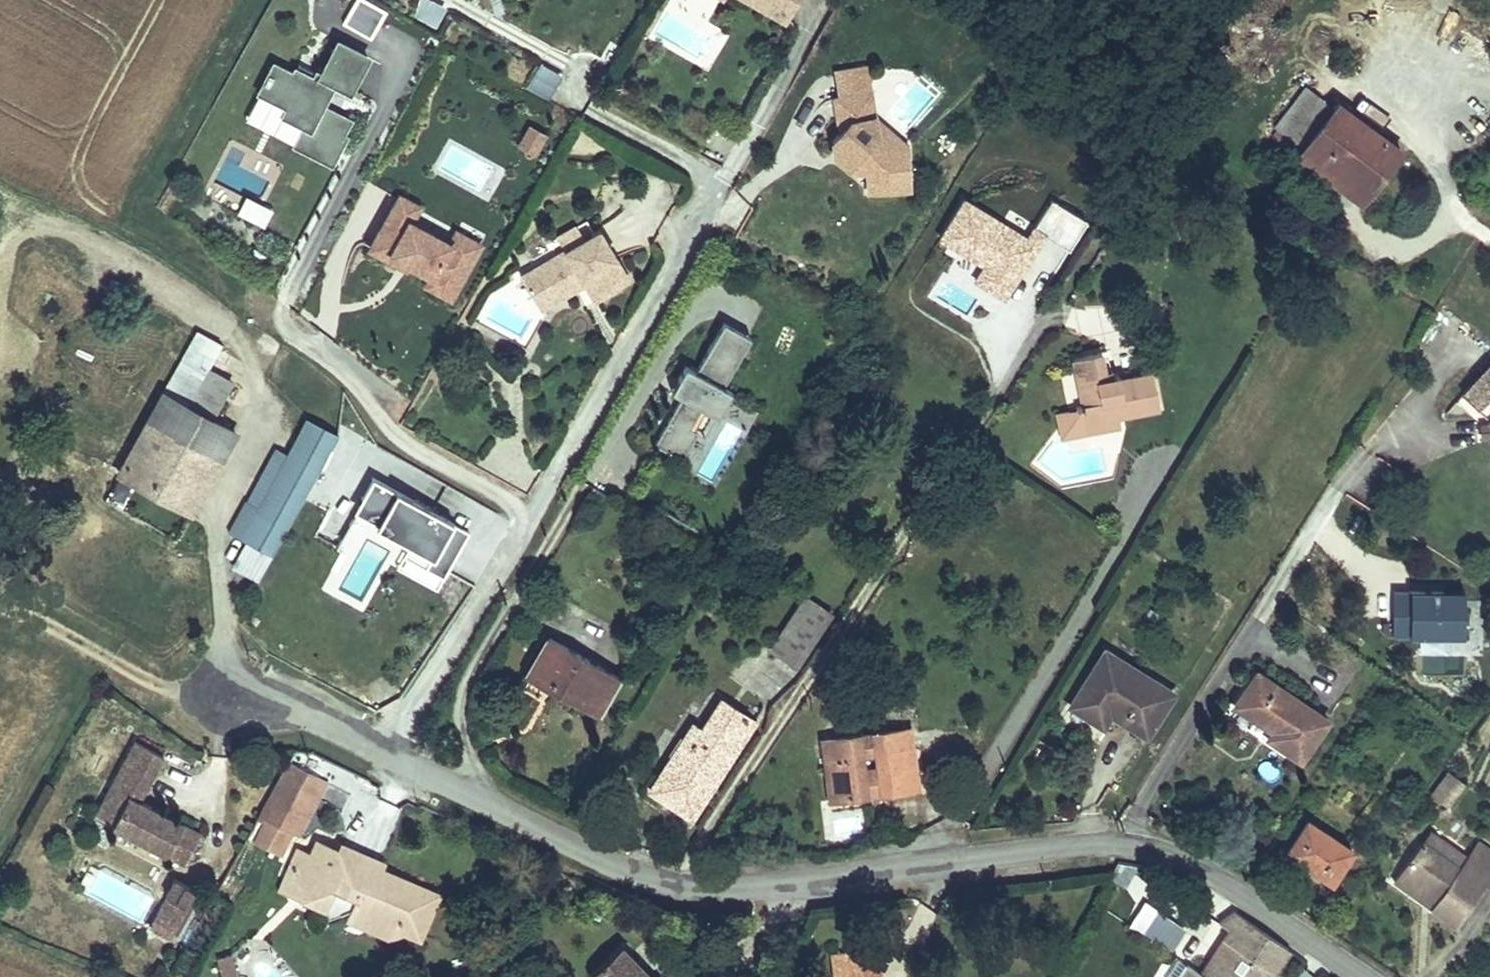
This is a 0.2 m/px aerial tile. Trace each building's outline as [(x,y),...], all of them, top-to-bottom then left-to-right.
[(366,47),(385,8),(368,0),(352,0),(352,1),(351,0),(323,0),(313,20),(366,47)] [(415,18),(436,26),(443,7),(425,0),(422,0),(415,18)] [(785,23),(798,0),(745,0),(785,23)] [(710,66),(728,30),(695,14),(693,19),(673,9),(661,32),(680,41),(676,49),(710,66)] [(331,164),(344,138),(341,136),(348,121),(321,107),(333,84),(349,92),(367,58),(338,43),(321,76),(316,74),(313,80),(295,70),(293,75),(273,65),(259,92),(288,107),(283,116),(305,127),(295,146),(331,164)] [(298,64),(295,70),(313,80),(316,74),(298,64)] [(869,69),(839,73),(842,97),(871,94),(869,69)] [(1274,128),(1303,149),(1304,147),(1359,189),(1375,168),(1383,174),(1400,151),(1336,104),(1333,109),(1305,87),(1274,128)] [(875,130),(871,94),(842,97),(835,98),(839,132),(832,141),(834,158),(849,169),(855,161),(868,171),(870,192),(911,188),(907,143),(892,145),(876,138),(875,130)] [(535,154),(547,132),(528,121),(515,142),(535,154)] [(876,138),(892,145),(907,143),(875,130),(876,138)] [(397,189),(390,202),(414,216),(421,202),(397,189)] [(243,196),(236,215),(266,225),(272,206),(243,196)] [(974,305),(999,317),(1038,234),(1070,249),(1086,215),(1047,196),(1035,221),(1005,207),(1001,217),(958,197),(935,247),(953,256),(934,296),(971,313),(974,305)] [(451,301),(484,243),(454,226),(449,236),(414,216),(390,202),(365,246),(406,269),(409,264),(426,274),(420,284),(451,301)] [(577,228),(557,239),(564,252),(584,241),(577,228)] [(629,284),(599,233),(584,241),(564,252),(520,278),(536,307),(573,285),(571,281),(578,277),(584,287),(594,304),(629,284)] [(573,285),(536,307),(539,312),(584,287),(578,277),(571,281),(573,285)] [(685,462),(700,435),(693,431),(705,410),(719,418),(720,419),(735,394),(726,389),(742,362),(715,346),(699,373),(689,367),(681,380),(688,384),(681,396),(685,399),(657,447),(685,462)] [(1100,353),(1072,358),(1081,405),(1074,407),(1074,410),(1075,411),(1079,410),(1083,428),(1098,424),(1099,427),(1118,423),(1117,418),(1158,408),(1151,373),(1119,380),(1118,377),(1112,378),(1104,380),(1103,372),(1100,353)] [(1457,400),(1464,406),(1489,375),(1489,361),(1457,400)] [(1111,371),(1103,372),(1104,380),(1112,378),(1111,371)] [(1464,406),(1483,423),(1484,428),(1485,440),(1485,446),(1489,452),(1489,375),(1464,406)] [(162,393),(118,472),(190,513),(234,433),(162,393)] [(719,418),(705,410),(693,431),(700,435),(708,439),(719,418)] [(306,501),(340,437),(308,420),(289,456),(273,448),(244,502),(260,510),(274,484),(306,501)] [(469,533),(374,479),(363,499),(365,500),(353,522),(399,548),(390,563),(436,590),(469,533)] [(275,558),(306,501),(274,484),(260,510),(244,502),(227,533),(275,558)] [(1391,636),(1464,638),(1465,588),(1393,587),(1391,636)] [(805,598),(770,649),(795,665),(829,614),(805,598)] [(618,677),(548,636),(529,671),(559,688),(556,693),(595,716),(618,677)] [(1172,693),(1104,651),(1070,705),(1094,720),(1101,708),(1109,713),(1146,735),(1172,693)] [(559,688),(529,671),(526,675),(556,693),(559,688)] [(1272,731),(1267,738),(1299,761),(1327,721),(1256,671),(1233,705),(1266,728),(1268,725),(1273,729),(1272,731)] [(691,819),(755,722),(720,700),(700,730),(691,724),(653,783),(677,798),(672,806),(691,819)] [(1109,713),(1101,708),(1094,720),(1102,725),(1109,713)] [(909,729),(822,740),(829,801),(867,796),(866,791),(879,789),(880,794),(916,789),(909,729)] [(165,754),(137,738),(96,813),(184,862),(201,831),(141,798),(165,754)] [(328,780),(290,761),(260,814),(264,816),(251,839),(281,855),(293,831),(299,834),(328,780)] [(1449,807),(1465,785),(1448,772),(1432,795),(1449,807)] [(677,798),(653,783),(648,791),(672,806),(677,798)] [(1410,800),(1395,789),(1389,797),(1404,808),(1410,800)] [(1352,851),(1307,821),(1286,853),(1331,882),(1352,851)] [(1466,856),(1429,830),(1421,842),(1458,868),(1466,856)] [(1421,842),(1393,880),(1454,925),(1484,884),(1489,888),(1489,849),(1477,840),(1466,856),(1458,868),(1421,842)] [(316,843),(310,857),(307,856),(292,862),(289,870),(294,883),(311,891),(307,899),(325,908),(328,918),(354,907),(367,913),(371,929),(388,937),(402,931),(418,938),(436,896),(379,870),(375,869),(370,881),(364,878),(362,883),(339,874),(341,869),(335,866),(340,853),(337,852),(316,843)] [(175,879),(170,888),(189,899),(195,890),(175,879)] [(170,888),(148,928),(168,938),(189,899),(170,888)] [(1146,899),(1129,921),(1167,952),(1185,930),(1146,899)] [(1206,961),(1224,923),(1206,915),(1188,952),(1206,961)] [(1288,949),(1238,916),(1208,963),(1220,971),(1228,959),(1246,970),(1254,960),(1272,973),(1288,949)] [(244,967),(223,944),(213,953),(233,976),(244,967)] [(619,945),(590,973),(595,976),(650,976),(619,945)] [(830,958),(833,976),(874,976),(882,976),(879,952),(830,958)] [(1272,973),(1254,960),(1246,970),(1228,959),(1220,971),(1208,963),(1201,974),(1205,976),(1270,976),(1272,973)] [(1201,974),(1192,968),(1186,976),(1205,976),(1201,974)]
